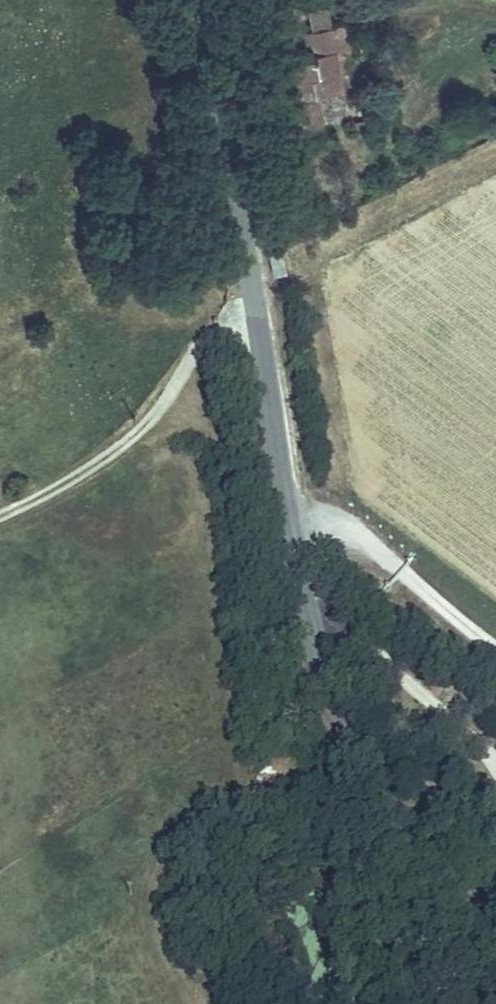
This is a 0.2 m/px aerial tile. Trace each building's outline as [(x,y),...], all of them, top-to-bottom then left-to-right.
[(315,30),(329,28),(325,10),(312,13),(315,30)] [(286,60),(290,78),(300,126),(325,121),(318,91),(336,87),(329,54),(338,52),(333,27),(329,28),(315,30),(307,32),(311,55),(286,60)]
